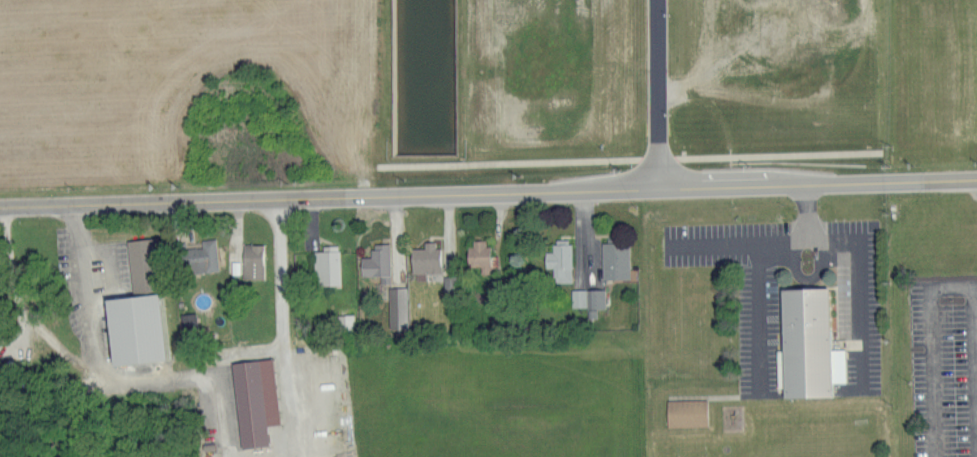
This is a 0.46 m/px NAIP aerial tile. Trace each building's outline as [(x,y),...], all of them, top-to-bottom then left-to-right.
[(201,247),(184,248),(185,273),(217,272),(216,239),(201,239),(201,247)] [(571,282),(570,239),(553,239),(554,253),(545,253),(545,268),(552,267),(553,282),(571,282)] [(468,267),(480,267),(480,275),(489,275),(488,240),(468,240),(468,267)] [(410,248),(411,273),(439,272),(438,241),(423,242),(423,248),(410,248)] [(389,243),(371,244),(371,257),(360,257),(361,276),(380,276),(380,283),(389,283),(389,243)] [(601,243),(601,279),(629,279),(629,243),(601,243)] [(242,278),(263,279),(263,244),(242,244),(242,278)] [(313,251),(314,285),(340,285),(339,245),(321,246),(322,251),(313,251)] [(389,329),(407,328),(406,287),(388,287),(389,329)] [(604,289),(571,289),(571,308),(604,307),(604,289)] [(794,402),(791,292),(838,291),(840,396),(840,401),(794,402)] [(126,370),(120,303),(175,298),(181,365),(126,370)] [(354,315),(337,314),(336,328),(353,328),(354,315)] [(265,363),(275,449),(248,452),(239,366),(265,363)] [(671,402),(710,401),(711,430),(671,430),(671,402)]
